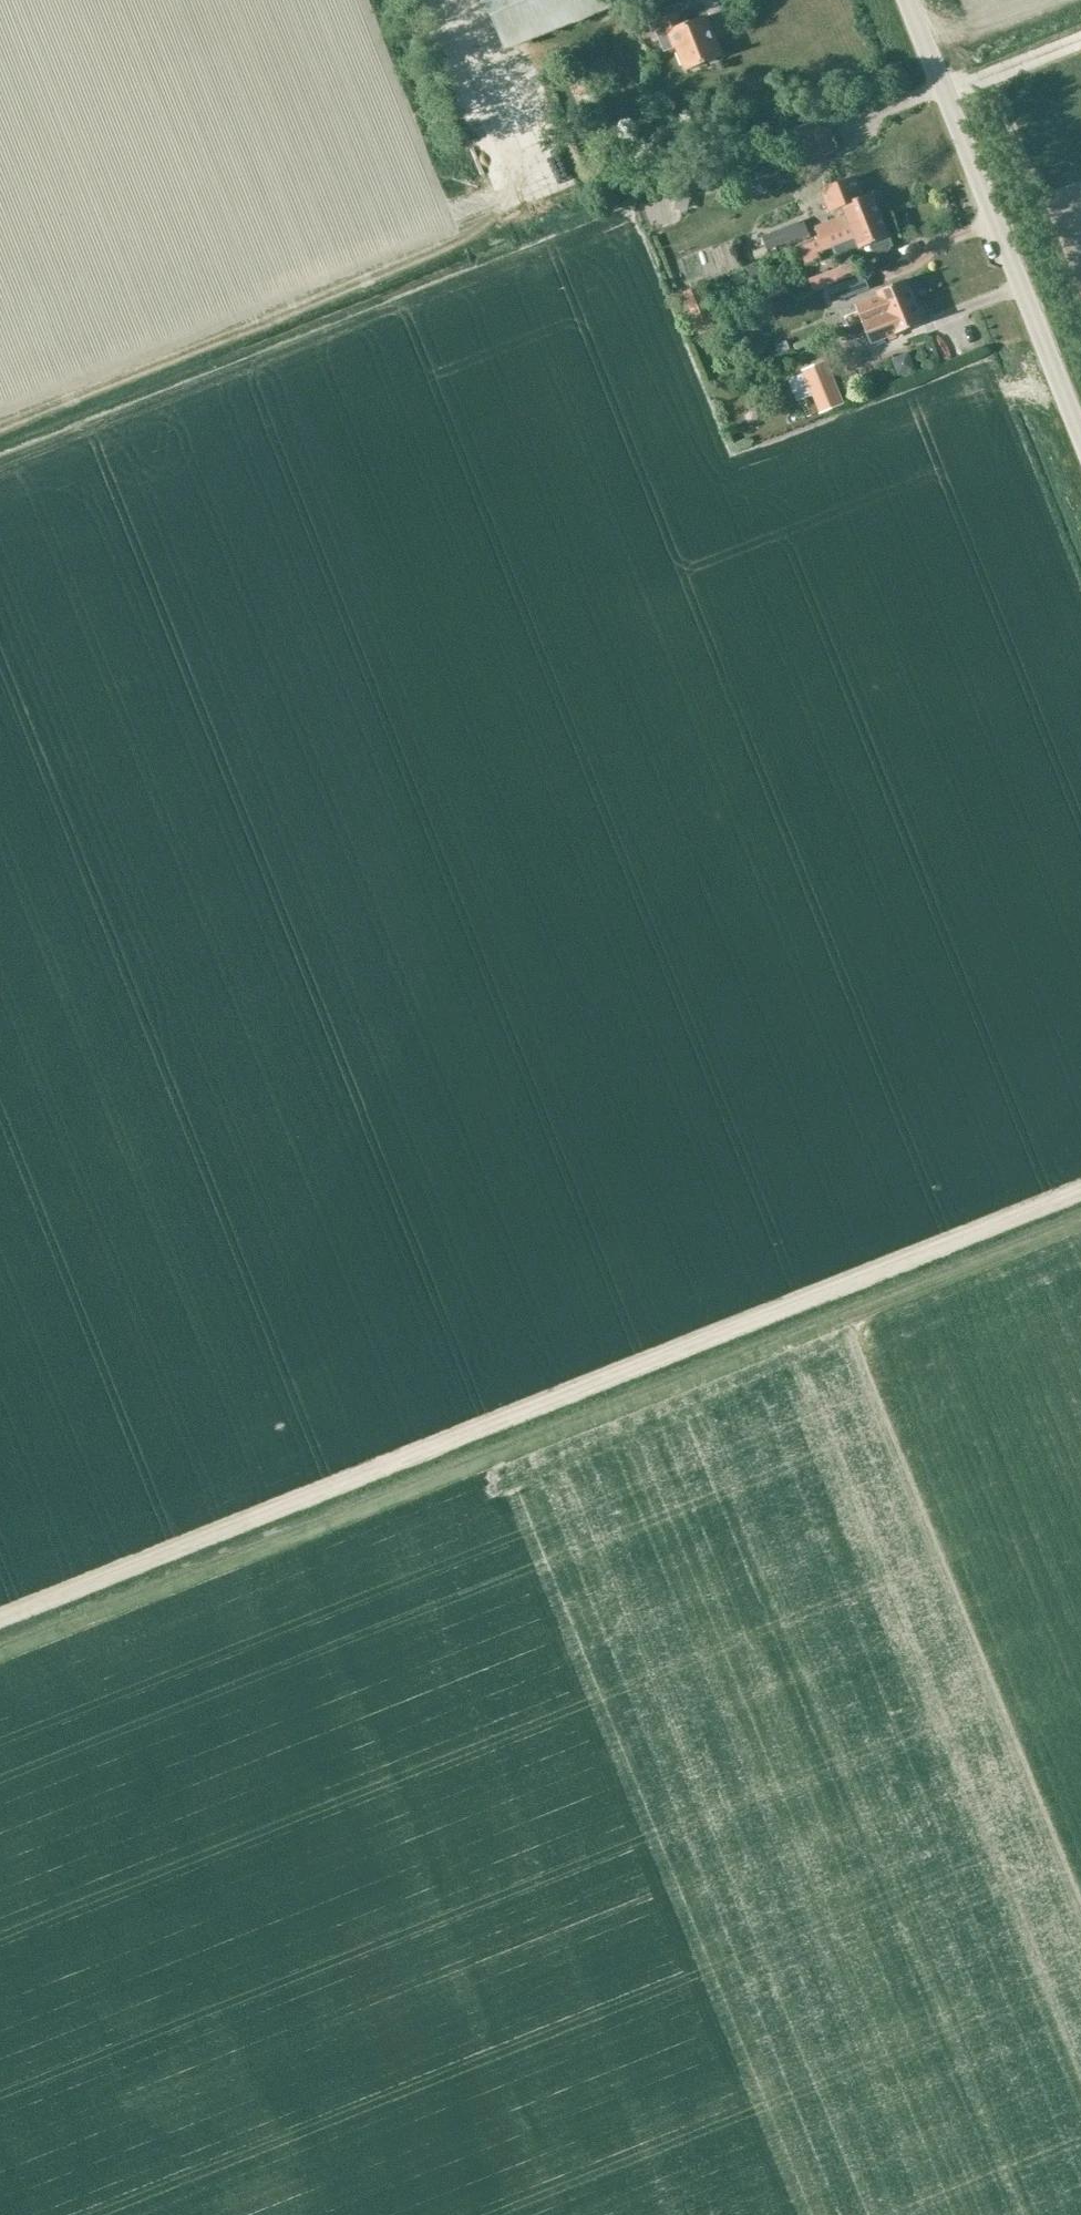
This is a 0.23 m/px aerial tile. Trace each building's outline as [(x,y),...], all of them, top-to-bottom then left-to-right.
[(612,0),(486,0),(507,50),(615,7),(612,0)] [(707,15),(682,25),(677,12),(662,18),(663,20),(654,23),(665,51),(676,47),(686,71),(724,56),(707,15)] [(459,62),(492,145),(515,135),(483,52),(459,62)] [(525,126),(516,97),(504,101),(513,129),(525,126)] [(828,118),(800,128),(811,160),(839,150),(828,118)] [(831,236),(883,214),(873,191),(865,195),(857,176),(823,189),(831,210),(845,205),(849,215),(816,229),(820,240),(831,236)] [(895,244),(883,214),(831,236),(820,240),(800,249),(804,260),(848,242),(851,250),(862,246),(863,248),(877,243),(880,250),(884,252),(893,248),(895,244)] [(812,238),(804,218),(762,235),(769,251),(782,246),(783,249),(812,238)] [(835,284),(861,273),(855,257),(829,268),(829,269),(816,274),(820,287),(834,282),(835,284)] [(861,273),(835,284),(840,299),(866,288),(861,273)] [(846,317),(851,328),(917,301),(908,279),(877,291),(878,295),(856,304),(859,311),(846,317)] [(683,292),(699,335),(728,324),(722,306),(710,311),(701,286),(683,292)] [(917,301),(851,328),(855,337),(868,332),(874,345),(926,324),(917,301)] [(846,334),(835,339),(840,351),(851,346),(846,334)] [(788,339),(775,345),(779,354),(792,349),(788,339)] [(845,404),(827,361),(803,371),(820,414),(845,404)] [(775,373),(786,402),(801,397),(789,368),(775,373)]
